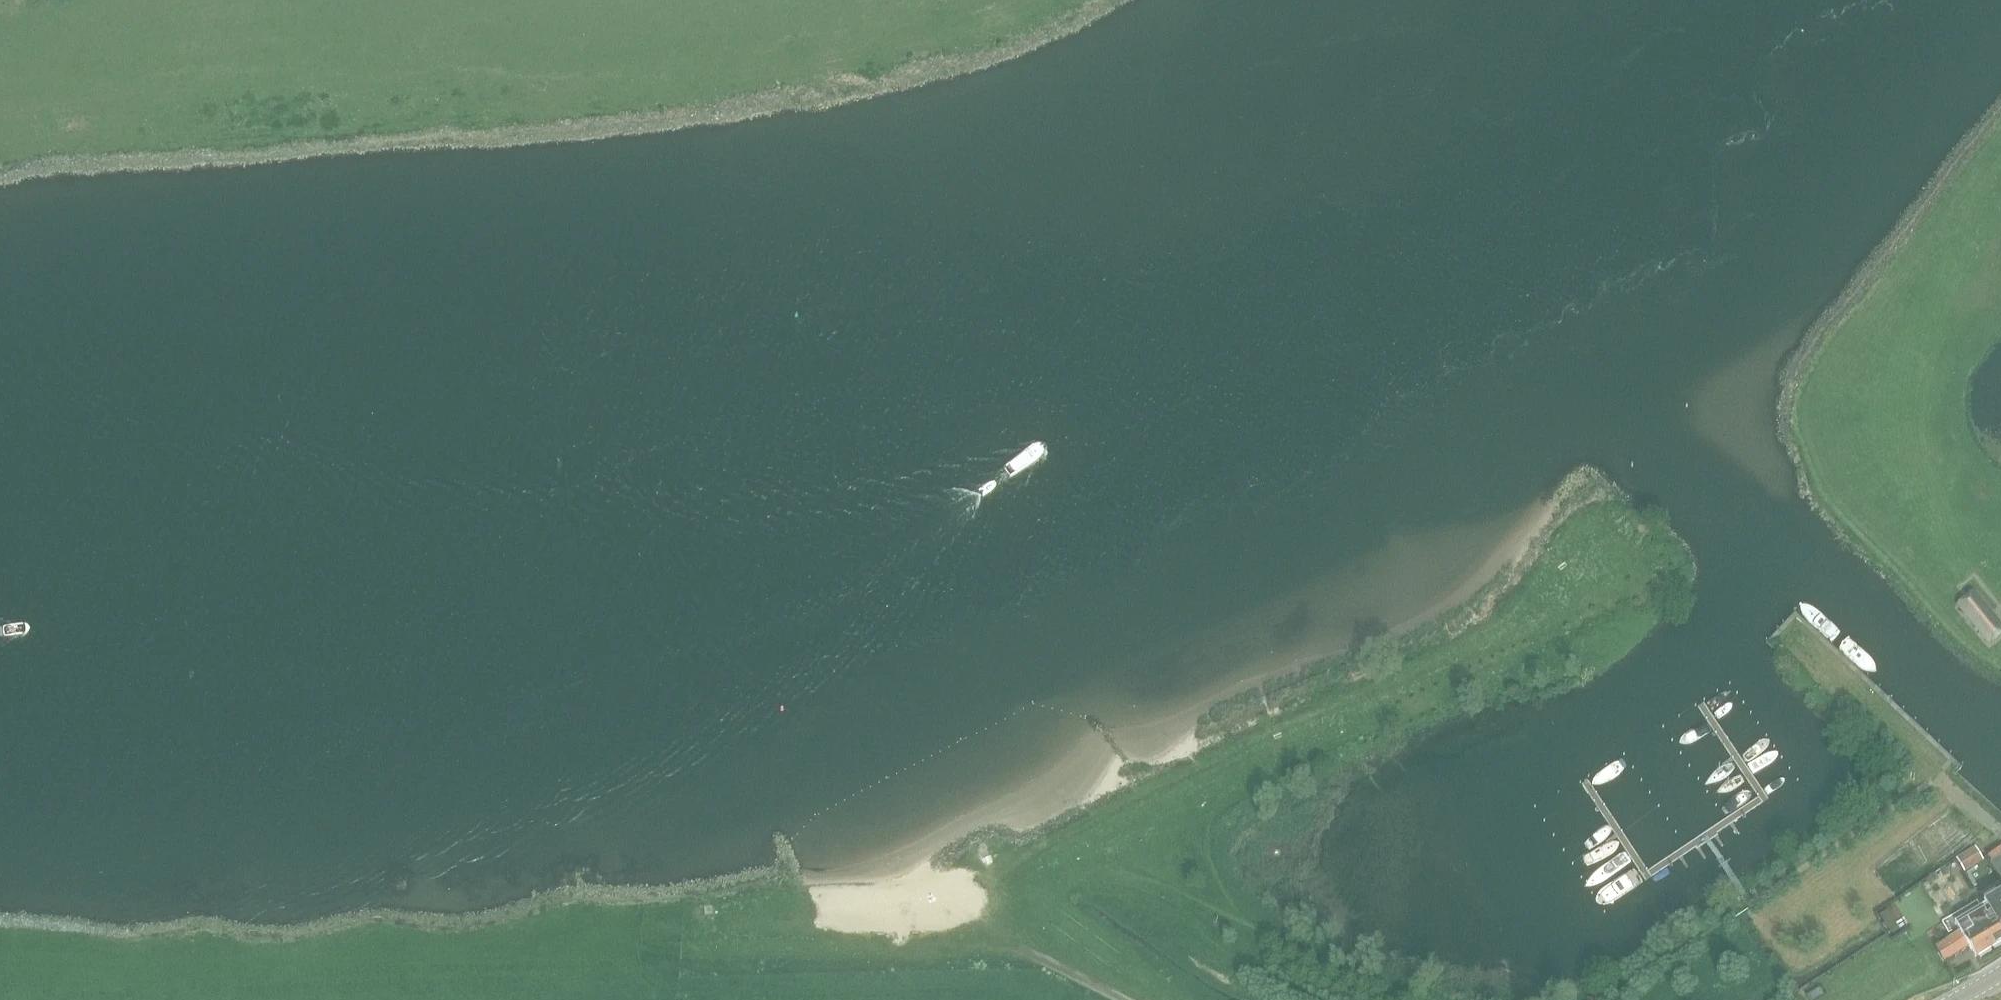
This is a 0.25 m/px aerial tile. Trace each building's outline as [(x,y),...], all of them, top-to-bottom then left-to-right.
[(1958,605),(1989,643),(2000,634),(2000,626),(1974,593),(1958,605)] [(1976,847),(1957,858),(1965,872),(1984,861),(1976,847)] [(1988,857),(1992,862),(2000,856),(2000,848),(1988,857)] [(1992,862),(1990,864),(2000,880),(2000,856),(1992,862)] [(1984,904),(1986,906),(2000,932),(2000,893),(1984,904)] [(1952,939),(1936,948),(1944,961),(1969,946),(1976,958),(2000,943),(2000,932),(1986,906),(1956,924),(1962,933),(1952,939)] [(1888,925),(1886,926),(1887,927),(1888,929),(1891,934),(1893,936),(1901,931),(1894,921),(1888,925)] [(1807,996),(1809,999),(1817,999),(1825,995),(1820,988),(1807,996)]
